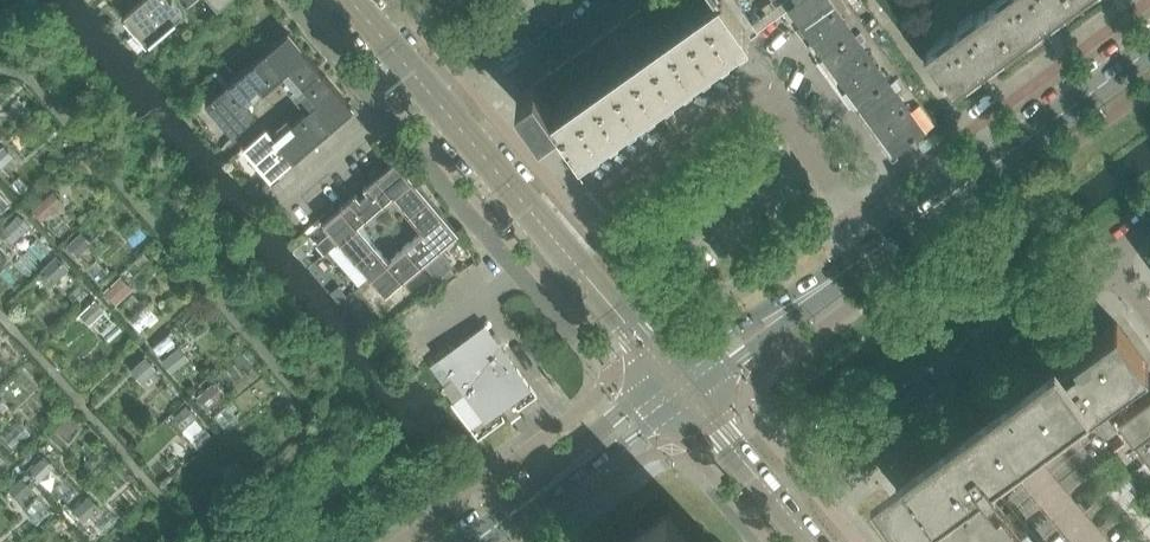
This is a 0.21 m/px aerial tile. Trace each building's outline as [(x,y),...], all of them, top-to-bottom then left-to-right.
[(185,11),(175,0),(139,0),(122,15),(123,16),(125,14),(149,42),(185,11)] [(670,0),(649,0),(645,3),(693,70),(711,57),(670,0)] [(700,0),(670,0),(711,57),(730,43),(700,0)] [(738,0),(700,0),(730,43),(754,26),(756,28),(757,27),(738,0)] [(850,2),(849,0),(784,0),(824,56),(867,25),(850,2)] [(1074,0),(996,0),(986,7),(1013,45),(1074,1),(1074,0)] [(693,70),(645,3),(626,17),(674,83),(693,70)] [(1013,45),(986,7),(924,52),(952,90),(1013,45)] [(674,83),(626,17),(607,30),(654,97),(674,83)] [(901,72),(879,41),(867,25),(824,56),(859,103),(901,72)] [(654,97),(607,30),(570,56),(618,123),(654,97)] [(318,66),(289,32),(266,51),(284,74),(294,86),(318,66)] [(248,104),(284,74),(266,51),(229,82),(248,104)] [(618,123),(570,56),(550,70),(598,137),(618,123)] [(234,72),(226,62),(218,69),(226,78),(234,72)] [(598,137),(550,70),(533,83),(517,94),(541,127),(557,116),(580,149),(598,137)] [(937,121),(923,103),(901,72),(859,103),(895,152),(937,121)] [(354,108),(324,74),(301,94),(311,106),(330,128),(354,108)] [(257,114),(248,104),(229,82),(206,102),(233,134),(257,114)] [(193,105),(186,98),(178,105),(185,112),(193,105)] [(295,159),(330,128),(311,106),(276,136),(295,159)] [(11,131),(0,121),(0,142),(11,131)] [(295,159),(276,136),(267,126),(243,146),(271,179),(295,159)] [(0,151),(0,165),(1,166),(12,156),(4,147),(0,151)] [(379,204),(394,192),(412,176),(397,158),(364,186),(379,204)] [(442,211),(412,176),(394,192),(424,227),(442,211)] [(257,198),(267,189),(260,181),(249,190),(257,198)] [(53,191),(34,207),(43,217),(61,201),(53,191)] [(339,239),(356,225),(372,211),(356,193),(324,221),(331,230),(320,239),(328,248),(339,239)] [(422,262),(459,231),(442,211),(424,227),(405,242),(422,262)] [(19,213),(0,231),(12,243),(30,225),(19,213)] [(385,260),(356,225),(339,239),(369,274),(385,260)] [(301,231),(288,243),(292,248),(296,245),(306,237),(301,231)] [(81,232),(68,244),(77,254),(90,241),(81,232)] [(469,248),(461,240),(456,244),(464,253),(469,248)] [(386,293),(422,262),(405,242),(385,260),(369,274),(386,293)] [(57,256),(44,269),(54,279),(67,267),(57,256)] [(430,284),(420,272),(407,284),(417,295),(430,284)] [(120,276),(105,290),(116,302),(131,287),(120,276)] [(96,300),(81,313),(90,323),(104,310),(96,300)] [(1001,473),(1149,365),(1117,322),(1117,323),(1116,321),(895,481),(933,526),(982,485),(984,486),(983,485),(997,475),(1001,472),(1001,473)] [(530,385),(485,324),(439,357),(484,418),(530,385)] [(179,347),(163,360),(173,372),(189,359),(179,347)] [(145,358),(132,369),(143,381),(156,369),(145,358)] [(215,380),(197,395),(207,407),(225,392),(215,380)] [(1149,424),(1149,391),(1134,402),(1117,415),(1133,436),(1149,424)] [(187,405),(175,416),(184,426),(196,415),(187,405)] [(1149,455),(1149,424),(1133,436),(1148,457),(1149,455)] [(45,454),(29,469),(39,479),(55,464),(45,454)] [(22,478),(10,489),(19,499),(34,485),(31,481),(27,484),(22,478)] [(998,505),(982,487),(984,486),(982,485),(933,526),(947,541),(954,541),(998,505)] [(88,495),(71,511),(76,516),(80,512),(86,519),(99,507),(88,495)] [(1015,525),(998,505),(954,541),(994,541),(1015,525)] [(670,514),(631,541),(690,541),(670,514)] [(1015,525),(994,541),(1029,541),(1015,525)] [(93,530),(78,541),(102,541),(93,530)]
